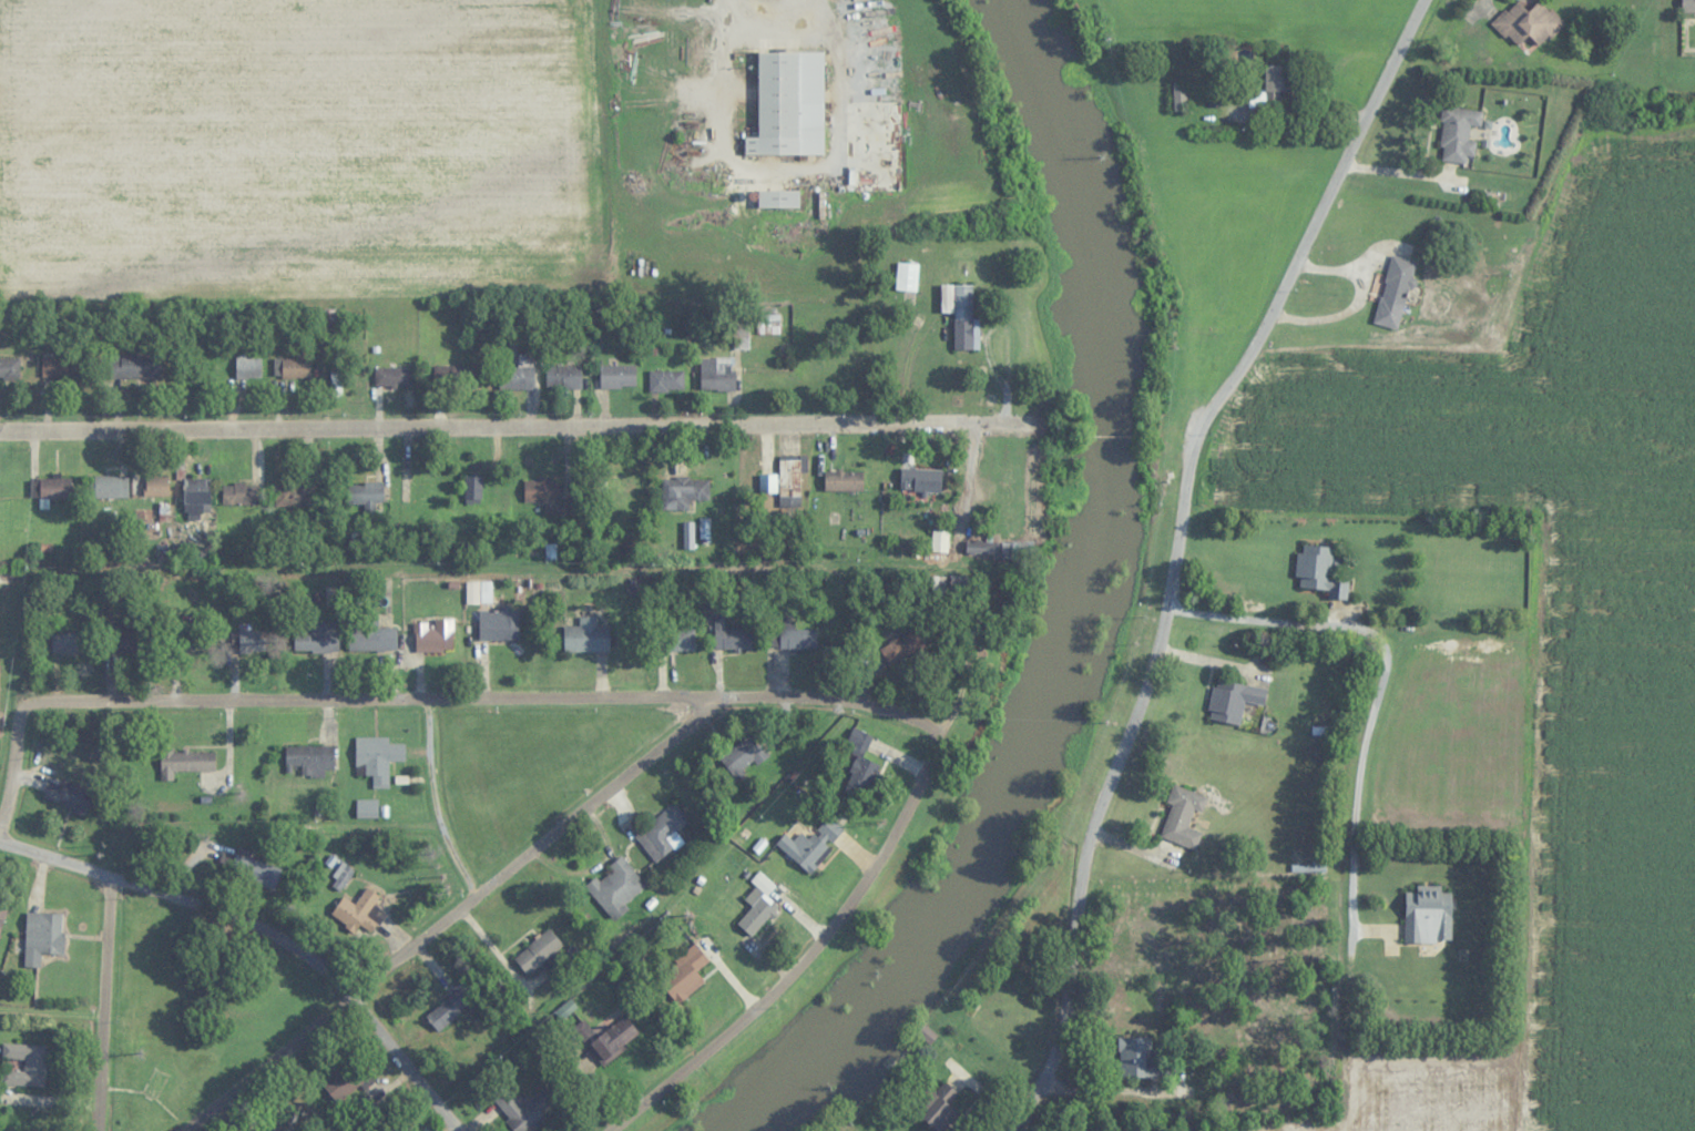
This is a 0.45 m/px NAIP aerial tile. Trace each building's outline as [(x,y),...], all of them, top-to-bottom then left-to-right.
[(1528,58),(1564,23),(1542,0),(1529,12),(1517,0),(1494,23),(1528,58)] [(1683,13),(1694,13),(1694,0),(1682,0),(1683,13)] [(824,52),(759,52),(759,137),(745,137),(745,155),(824,155),(824,52)] [(1280,92),(1292,91),(1291,66),(1264,67),(1265,91),(1250,92),(1250,111),(1280,110),(1280,92)] [(1187,82),(1175,82),(1175,111),(1187,111),(1187,82)] [(1467,163),(1467,156),(1476,157),(1476,141),(1470,141),(1471,126),(1482,126),(1483,109),(1443,108),(1441,161),(1467,163)] [(802,191),(759,191),(759,208),(802,208),(802,191)] [(1400,329),(1416,260),(1390,255),(1375,324),(1400,329)] [(917,304),(918,262),(897,262),(896,303),(917,304)] [(955,311),(955,349),(974,349),(974,284),(943,284),(943,311),(955,311)] [(534,390),(534,354),(508,354),(508,364),(500,364),(500,390),(534,390)] [(145,355),(103,355),(103,378),(145,378),(145,355)] [(83,356),(43,357),(43,381),(84,380),(83,356)] [(236,356),(236,379),(262,379),(262,356),(236,356)] [(20,383),(20,357),(0,357),(0,383),(20,383)] [(734,390),(734,357),(701,357),(701,390),(734,390)] [(309,378),(309,358),(273,358),(273,378),(309,378)] [(429,390),(478,390),(478,365),(429,365),(429,390)] [(601,387),(636,387),(636,365),(601,365),(601,387)] [(582,388),(582,366),(555,366),(556,388),(582,388)] [(412,367),(376,367),(376,386),(412,386),(412,367)] [(685,391),(685,370),(650,370),(650,391),(685,391)] [(781,457),(780,508),(802,508),(802,457),(781,457)] [(942,492),(943,468),(902,468),(901,492),(942,492)] [(760,473),(760,493),(776,493),(776,473),(760,473)] [(168,496),(168,475),(146,475),(146,496),(168,496)] [(484,506),(484,475),(465,475),(465,506),(484,506)] [(129,476),(90,476),(90,497),(129,497),(129,476)] [(211,477),(185,477),(185,512),(211,512),(211,477)] [(710,477),(663,477),(663,508),(686,508),(686,500),(710,500),(710,477)] [(36,478),(36,497),(71,497),(71,478),(36,478)] [(547,503),(547,510),(560,510),(560,483),(550,483),(550,478),(524,478),(524,503),(547,503)] [(639,479),(605,479),(605,503),(639,502),(639,479)] [(348,482),(348,505),(387,505),(387,482),(348,482)] [(223,483),(223,504),(260,504),(260,483),(223,483)] [(275,484),(275,505),(315,505),(315,484),(275,484)] [(933,551),(948,551),(948,530),(933,530),(933,551)] [(967,556),(999,556),(999,538),(967,538),(967,556)] [(1348,598),(1349,578),(1333,577),(1335,545),(1299,542),(1297,576),(1300,576),(1299,586),(1330,589),(1329,596),(1348,598)] [(479,639),(519,639),(519,609),(479,609),(479,639)] [(753,627),(725,627),(725,614),(715,614),(715,649),(753,649),(753,627)] [(564,625),(564,651),(610,651),(610,625),(598,625),(598,616),(579,616),(579,625),(564,625)] [(415,651),(453,651),(453,620),(415,620),(415,651)] [(110,621),(110,649),(142,649),(142,621),(110,621)] [(340,622),(312,622),(312,631),(294,631),(294,651),(340,651),(340,622)] [(187,624),(180,645),(202,652),(209,631),(187,624)] [(794,629),(794,625),(772,625),(772,648),(817,648),(817,629),(794,629)] [(354,651),(398,650),(398,626),(353,627),(354,651)] [(880,648),(889,666),(932,645),(923,627),(880,648)] [(658,628),(658,650),(695,650),(695,628),(658,628)] [(266,631),(232,631),(232,651),(266,651),(266,631)] [(52,633),(52,654),(85,654),(85,633),(52,633)] [(1241,724),(1245,700),(1265,704),(1268,687),(1216,677),(1208,718),(1241,724)] [(881,764),(864,757),(873,735),(853,727),(835,770),(873,785),(881,764)] [(733,781),(768,758),(753,735),(718,758),(733,781)] [(356,736),(356,775),(373,775),(373,786),(389,786),(389,760),(405,760),(405,743),(389,743),(389,737),(356,736)] [(334,746),(286,746),(286,774),(334,774),(334,746)] [(175,771),(216,771),(216,750),(161,750),(161,780),(175,780),(175,771)] [(86,813),(94,790),(62,780),(60,787),(49,783),(44,800),(86,813)] [(1161,836),(1197,848),(1203,831),(1189,826),(1195,809),(1204,812),(1209,795),(1174,784),(1167,802),(1172,804),(1161,836)] [(357,817),(378,817),(378,799),(357,799),(357,817)] [(636,833),(655,860),(670,849),(672,851),(684,842),(676,831),(690,821),(676,803),(636,833)] [(809,872),(845,831),(828,816),(809,838),(801,831),(793,840),(785,833),(777,843),(809,872)] [(610,917),(647,889),(624,857),(587,885),(610,917)] [(279,885),(277,862),(248,865),(251,888),(279,885)] [(341,891),(355,870),(343,862),(330,883),(341,891)] [(355,933),(360,926),(370,934),(386,913),(375,904),(380,897),(367,887),(354,903),(345,896),(331,914),(355,933)] [(738,922),(753,936),(780,908),(758,887),(746,899),(753,906),(738,922)] [(1453,887),(1406,887),(1406,942),(1453,942),(1453,887)] [(11,925),(0,908),(0,933),(11,925)] [(64,954),(65,914),(27,913),(25,967),(41,968),(42,954),(64,954)] [(564,945),(549,928),(514,958),(529,975),(564,945)] [(705,983),(697,971),(709,962),(696,944),(656,975),(677,1004),(705,983)] [(434,1010),(449,1025),(482,992),(467,977),(434,1010)] [(599,1036),(583,1020),(573,1030),(605,1063),(622,1047),(606,1030),(599,1036)] [(1120,1079),(1154,1078),(1153,1037),(1119,1038),(1120,1079)] [(46,1086),(47,1045),(4,1044),(3,1084),(46,1086)] [(958,1093),(946,1079),(915,1106),(937,1130),(944,1130),(962,1116),(949,1100),(958,1093)] [(508,1089),(493,1102),(517,1130),(528,1130),(559,1104),(546,1088),(523,1107),(508,1089)]
